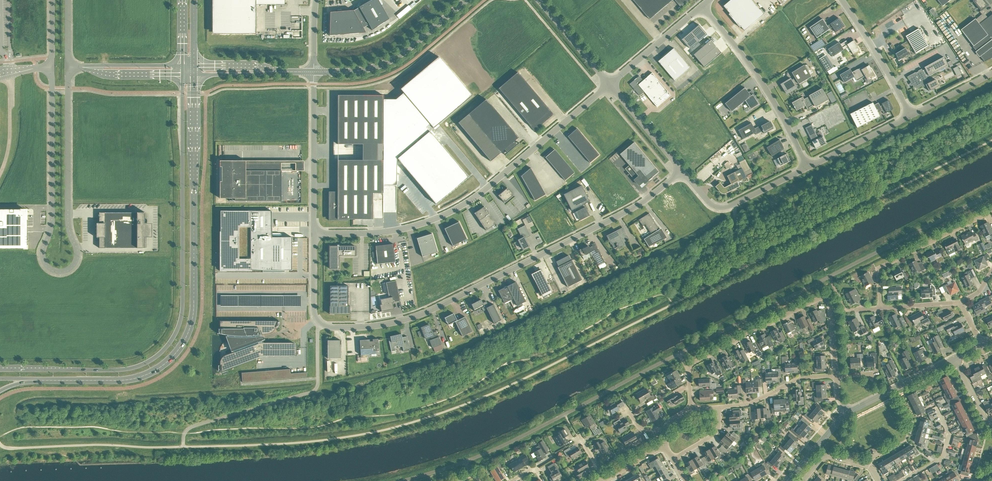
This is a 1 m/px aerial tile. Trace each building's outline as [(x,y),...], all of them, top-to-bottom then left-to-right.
[(213,0),(212,1),(212,5),(212,9),(212,19),(212,26),(212,27),(213,27),(216,27),(219,30),(219,33),(219,34),(220,34),(225,34),(239,34),(249,34),(250,34),(252,34),(256,34),(256,33),(256,13),(256,12),(256,7),(256,5),(285,5),(285,0),(214,0),(213,0)] [(353,11),(350,11),(337,12),(333,12),(330,12),(330,36),(340,35),(344,35),(359,33),(366,33),(363,28),(369,25),(372,30),(377,27),(384,23),(389,19),(378,0),(372,0),(359,7),(359,8),(353,11)] [(650,20),(673,0),(633,0),(650,20)] [(724,6),(730,14),(729,15),(740,28),(741,27),(745,31),(765,14),(761,9),(760,10),(752,0),(731,0),(724,6)] [(974,1),(981,10),(980,12),(982,14),(976,19),(975,19),(961,30),(973,46),(973,47),(977,52),(982,48),(986,52),(980,56),(984,62),(991,58),(991,15),(988,18),(984,13),(985,12),(983,9),(988,5),(983,0),(975,0),(974,1)] [(823,19),(810,28),(815,35),(817,38),(833,27),(836,33),(845,27),(841,22),(839,18),(828,26),(823,19)] [(699,25),(682,40),(690,49),(707,35),(699,25)] [(897,56),(896,57),(899,61),(905,57),(905,58),(909,56),(908,55),(909,55),(907,50),(912,47),(916,54),(929,46),(919,29),(906,36),(910,43),(904,47),(905,48),(896,54),(897,56)] [(711,40),(694,55),(705,67),(722,53),(711,40)] [(814,51),(825,45),(821,40),(811,46),(814,51)] [(860,53),(859,51),(859,50),(858,48),(854,41),(848,44),(846,41),(840,44),(839,43),(828,50),(833,57),(844,50),(848,47),(853,55),(855,54),(855,55),(859,52),(860,54),(860,53)] [(659,62),(675,81),(691,68),(674,49),(674,48),(669,53),(669,52),(663,57),(663,58),(659,62)] [(329,192),(329,220),(347,221),(347,219),(373,219),(373,193),(383,193),(383,185),(397,185),(396,159),(436,204),(468,177),(426,128),(430,125),(433,128),(472,96),(439,57),(400,89),(404,93),(396,100),(383,100),(384,96),(338,95),(338,144),(363,145),(363,160),(338,160),(337,193),(329,192)] [(927,78),(948,66),(944,57),(925,68),(926,69),(923,71),(927,78)] [(791,79),(781,85),(787,94),(797,88),(795,85),(798,83),(799,84),(812,77),(805,65),(792,73),(796,78),(792,80),(791,79)] [(850,69),(840,75),(845,83),(855,77),(857,81),(866,76),(868,80),(875,76),(869,66),(864,69),(863,67),(858,70),(858,69),(852,72),(850,69)] [(962,74),(958,66),(954,68),(958,76),(962,74)] [(916,72),(908,77),(911,83),(912,86),(912,85),(915,91),(919,89),(919,88),(922,86),(922,87),(924,86),(925,88),(927,87),(929,91),(939,86),(936,80),(929,83),(927,78),(923,71),(922,69),(918,71),(919,72),(916,73),(916,72)] [(553,115),(518,72),(498,89),(534,131),(553,115)] [(671,95),(653,73),(648,77),(644,81),(639,76),(630,84),(640,96),(645,92),(648,96),(648,97),(657,107),(658,107),(671,95)] [(745,88),(725,104),(732,112),(746,101),(749,107),(749,108),(750,108),(751,110),(759,104),(755,97),(756,97),(752,91),(751,91),(752,92),(750,94),(745,88)] [(804,99),(803,97),(792,103),(794,107),(795,108),(797,111),(806,106),(808,109),(809,108),(810,109),(814,108),(813,106),(815,105),(816,107),(829,100),(822,89),(809,96),(810,97),(804,99)] [(832,90),(827,93),(832,102),(837,100),(832,90)] [(514,141),(518,138),(486,99),(458,123),(490,161),(504,149),(508,153),(517,145),(514,141)] [(880,117),(878,113),(882,111),(884,114),(887,113),(894,110),(889,100),(882,104),(883,105),(880,107),(878,103),(874,105),(873,103),(851,114),(857,128),(880,117)] [(752,123),(738,131),(743,139),(755,133),(756,135),(756,134),(763,131),(765,134),(774,129),(771,122),(761,127),(761,126),(760,126),(755,129),(752,123)] [(813,142),(812,142),(816,149),(827,143),(823,136),(819,139),(812,125),(806,128),(812,140),(813,142)] [(599,155),(580,133),(577,129),(567,137),(568,138),(570,140),(571,141),(572,142),(574,144),(574,145),(574,144),(576,147),(578,149),(580,152),(582,154),(584,157),(586,159),(587,159),(589,162),(588,162),(590,163),(599,155)] [(783,150),(784,149),(785,149),(780,140),(767,148),(772,157),(779,152),(782,157),(778,159),(781,166),(791,161),(787,154),(785,155),(783,150)] [(635,180),(640,186),(640,185),(641,187),(649,180),(649,181),(650,180),(651,180),(650,180),(653,179),(652,178),(653,177),(659,172),(659,173),(659,172),(635,142),(621,154),(630,165),(629,166),(630,166),(639,177),(635,180)] [(746,151),(751,149),(747,142),(742,144),(746,151)] [(551,152),(550,151),(544,156),(565,181),(574,173),(554,149),(551,152)] [(741,164),(746,162),(742,152),(737,154),(741,164)] [(245,159),(245,161),(239,161),(220,161),(220,199),(235,199),(235,201),(281,201),(281,171),(246,171),(246,161),(246,159),(245,159)] [(304,161),(246,161),(246,171),(281,171),(281,165),(295,165),(295,172),(304,172),(304,161)] [(521,177),(521,176),(535,201),(545,195),(531,168),(521,176),(521,177)] [(743,168),(727,176),(732,185),(725,188),(721,183),(716,187),(721,192),(722,193),(723,193),(723,194),(724,194),(725,194),(726,193),(740,187),(737,182),(747,177),(743,168)] [(581,185),(563,195),(571,211),(574,209),(576,212),(575,212),(580,220),(589,216),(587,211),(585,209),(586,209),(584,205),(590,202),(581,185)] [(498,196),(504,202),(513,195),(507,188),(498,196)] [(474,213),(486,231),(496,224),(484,207),(474,213)] [(24,249),(28,249),(28,245),(27,245),(27,244),(27,240),(27,232),(27,229),(27,228),(27,226),(27,220),(27,219),(27,210),(22,210),(21,209),(21,210),(18,210),(17,210),(14,210),(13,210),(12,210),(0,210),(0,249),(24,249)] [(292,270),(292,237),(272,237),(272,211),(227,211),(221,211),(220,270),(282,270),(285,270),(292,270)] [(97,224),(97,237),(99,237),(99,248),(145,248),(145,238),(152,238),(152,224),(145,224),(145,213),(99,213),(99,224),(97,224)] [(644,239),(648,247),(667,238),(661,228),(659,229),(649,213),(638,220),(642,226),(645,224),(651,234),(644,239)] [(444,229),(453,246),(467,239),(459,222),(444,229)] [(991,230),(988,223),(981,227),(985,236),(989,234),(991,241),(991,230)] [(518,240),(523,249),(529,246),(525,238),(530,236),(525,225),(517,229),(522,238),(518,240)] [(617,232),(615,234),(612,235),(611,234),(607,236),(611,244),(615,242),(618,248),(624,245),(622,242),(628,239),(623,228),(616,231),(617,232)] [(975,241),(978,240),(975,233),(972,234),(970,231),(961,236),(962,240),(963,241),(966,247),(969,246),(969,244),(969,243),(975,240),(975,241)] [(417,238),(422,257),(423,257),(437,252),(432,234),(417,238)] [(960,249),(958,243),(955,238),(952,240),(944,244),(945,247),(945,248),(947,250),(949,254),(955,251),(955,252),(960,249)] [(375,246),(376,250),(377,264),(395,262),(394,248),(393,244),(375,246)] [(605,263),(599,252),(595,244),(592,246),(592,247),(589,248),(588,246),(578,250),(581,257),(588,253),(590,256),(592,255),(598,266),(605,263)] [(339,269),(339,256),(356,256),(355,256),(355,246),(329,246),(330,269),(339,269)] [(931,262),(936,259),(938,263),(944,260),(938,250),(934,252),(933,250),(925,253),(928,258),(929,258),(931,262)] [(974,261),(979,270),(988,266),(985,261),(990,259),(987,254),(984,255),(985,256),(974,261)] [(568,255),(556,262),(558,267),(557,267),(557,268),(567,287),(582,280),(572,260),(571,260),(568,255)] [(908,262),(914,273),(918,270),(919,272),(925,269),(922,263),(918,265),(915,259),(908,262)] [(895,276),(894,276),(896,281),(904,277),(906,280),(908,279),(905,273),(903,274),(899,268),(893,271),(895,276)] [(540,270),(531,274),(542,297),(552,292),(540,270)] [(962,280),(966,287),(973,284),(971,280),(970,279),(971,278),(974,276),(971,270),(965,273),(962,280)] [(860,276),(863,282),(864,282),(866,286),(873,283),(868,273),(860,276)] [(380,305),(381,312),(393,309),(392,304),(392,303),(400,301),(396,281),(382,283),(384,291),(387,291),(389,298),(380,300),(381,305),(380,305)] [(504,288),(498,291),(503,302),(509,299),(511,303),(514,301),(517,306),(526,302),(516,282),(512,284),(512,283),(510,284),(510,285),(507,286),(509,291),(506,293),(504,288)] [(942,286),(945,292),(948,291),(950,295),(959,291),(955,282),(946,286),(945,285),(942,286)] [(901,294),(901,292),(901,287),(900,287),(900,285),(896,285),(896,288),(891,288),(889,288),(889,292),(887,292),(888,300),(898,299),(902,299),(901,294)] [(922,294),(921,295),(921,297),(922,298),(932,297),(932,294),(935,294),(935,287),(934,287),(932,285),(930,285),(930,289),(922,290),(922,294)] [(330,314),(350,314),(350,306),(348,306),(348,286),(330,286),(330,306),(330,314)] [(847,300),(849,301),(851,304),(861,300),(855,289),(846,294),(848,298),(847,300)] [(979,301),(980,302),(972,306),(977,315),(986,310),(984,307),(991,304),(988,297),(979,301)] [(481,299),(471,304),(475,311),(482,308),(483,311),(487,309),(494,324),(501,320),(493,304),(489,307),(486,301),(483,303),(481,299)] [(816,310),(810,313),(815,322),(819,320),(820,324),(826,321),(825,309),(822,309),(817,311),(816,310)] [(936,314),(937,317),(941,315),(945,321),(953,317),(954,316),(954,315),(954,314),(954,313),(953,313),(953,312),(952,312),(951,312),(950,312),(949,310),(943,313),(942,311),(936,314)] [(911,317),(915,324),(921,321),(923,324),(929,321),(926,315),(923,317),(921,312),(911,317)] [(454,313),(444,318),(446,320),(445,321),(446,322),(447,322),(448,325),(455,322),(462,336),(472,331),(465,317),(457,320),(454,313)] [(890,321),(889,322),(891,325),(892,324),(894,328),(900,325),(901,327),(905,324),(902,317),(898,319),(896,314),(889,318),(890,321)] [(798,319),(802,329),(809,325),(811,331),(814,329),(809,318),(806,320),(804,316),(798,319)] [(879,326),(884,323),(880,317),(875,319),(873,316),(867,319),(872,330),(879,326)] [(858,330),(861,335),(867,332),(863,326),(860,327),(856,318),(849,322),(854,332),(858,330)] [(218,333),(217,333),(222,334),(226,335),(228,335),(228,337),(234,352),(226,355),(224,356),(223,357),(222,357),(221,359),(220,361),(220,362),(220,364),(220,365),(219,366),(219,371),(220,370),(220,372),(220,370),(221,370),(221,371),(240,364),(262,356),(296,356),(296,355),(298,355),(298,350),(296,350),(296,345),(298,346),(296,345),(295,344),(293,343),(291,343),(289,343),(262,343),(261,339),(260,335),(262,335),(269,334),(271,333),(272,332),(273,331),(274,330),(275,329),(276,328),(276,327),(278,327),(279,322),(278,322),(276,322),(277,321),(276,321),(254,321),(247,321),(220,321),(220,325),(220,329),(219,329),(219,333),(218,333)] [(783,324),(788,333),(791,332),(793,334),(798,332),(799,331),(796,325),(793,327),(791,322),(790,323),(789,322),(783,324)] [(945,327),(948,332),(953,330),(955,335),(964,331),(961,324),(954,327),(952,324),(945,327)] [(421,328),(425,339),(431,337),(432,340),(429,341),(432,348),(441,344),(439,337),(438,337),(436,331),(432,333),(429,325),(421,328)] [(782,332),(779,333),(777,329),(771,332),(775,341),(778,339),(780,343),(786,340),(782,332)] [(390,338),(388,338),(391,352),(395,351),(395,347),(398,346),(398,347),(402,346),(403,352),(410,350),(407,336),(402,337),(401,334),(390,336),(390,338)] [(757,338),(759,341),(761,346),(761,345),(763,348),(768,345),(769,348),(774,345),(769,336),(767,338),(765,334),(757,338)] [(937,336),(931,338),(933,342),(927,345),(930,351),(933,350),(935,354),(941,351),(937,344),(940,343),(939,340),(940,339),(939,336),(937,337),(937,336)] [(824,341),(822,342),(820,337),(815,340),(813,337),(807,341),(809,345),(813,343),(816,350),(820,348),(821,350),(825,349),(824,341)] [(379,349),(378,339),(372,339),(373,341),(370,341),(370,339),(359,340),(361,355),(377,354),(377,349),(379,349)] [(328,340),(328,345),(328,359),(341,359),(341,345),(341,340),(328,340)] [(749,352),(749,353),(753,351),(755,354),(756,353),(758,357),(763,355),(761,351),(760,351),(755,343),(752,345),(751,341),(745,344),(747,350),(748,350),(749,352)] [(914,353),(919,362),(926,359),(924,355),(924,354),(927,353),(923,347),(917,350),(917,351),(917,352),(914,353)] [(733,352),(737,360),(741,358),(743,362),(748,359),(743,349),(739,352),(738,350),(733,352)] [(908,360),(910,359),(906,351),(902,353),(904,358),(899,360),(904,370),(911,366),(908,360)] [(816,357),(817,362),(826,362),(826,356),(820,356),(819,353),(813,354),(814,357),(816,357)] [(874,363),(873,359),(876,359),(876,353),(871,353),(871,357),(866,357),(867,367),(874,366),(874,363)] [(857,359),(850,359),(851,368),(861,367),(860,354),(857,354),(857,359)] [(720,359),(725,369),(731,366),(732,368),(734,367),(736,366),(733,361),(730,362),(727,356),(720,359)] [(792,373),(791,361),(787,361),(787,356),(782,357),(782,367),(785,367),(786,373),(792,373)] [(791,361),(792,373),(798,372),(797,366),(800,366),(800,358),(794,358),(794,363),(791,363),(791,361)] [(883,367),(888,378),(896,374),(893,369),(896,368),(895,366),(892,359),(886,362),(887,365),(883,367)] [(826,362),(817,362),(817,367),(815,367),(815,373),(821,372),(821,369),(827,368),(826,362)] [(708,366),(712,374),(716,372),(718,376),(722,373),(718,365),(715,366),(713,363),(708,366)] [(981,365),(976,367),(982,379),(987,377),(987,376),(991,374),(987,367),(983,369),(981,365)] [(982,379),(976,367),(971,370),(972,372),(968,374),(973,384),(982,379)] [(778,372),(772,372),(772,382),(779,382),(778,375),(781,375),(781,369),(778,369),(778,372)] [(274,370),(241,373),(242,382),(275,380),(274,370)] [(678,378),(680,377),(676,370),(666,376),(670,382),(667,384),(670,389),(681,383),(678,378)] [(772,382),(772,372),(766,373),(765,370),(762,370),(763,376),(766,376),(766,383),(772,382)] [(939,380),(942,385),(950,381),(947,376),(939,380)] [(699,380),(699,387),(710,386),(710,389),(716,388),(716,383),(712,383),(711,379),(699,380)] [(753,393),(752,383),(746,383),(746,379),(743,379),(743,388),(746,388),(747,393),(753,393)] [(755,382),(752,383),(753,393),(759,392),(758,387),(761,387),(761,379),(760,379),(757,379),(755,379),(755,382)] [(942,385),(944,390),(952,386),(950,381),(942,385)] [(817,388),(817,392),(826,391),(826,385),(820,385),(820,382),(812,382),(812,388),(817,388)] [(732,397),(732,399),(739,398),(738,393),(741,393),(741,385),(734,386),(734,390),(728,390),(728,398),(732,397)] [(944,396),(954,391),(952,386),(944,390),(946,393),(943,394),(944,396)] [(648,402),(654,398),(652,395),(650,396),(646,389),(636,394),(640,402),(641,402),(644,400),(646,398),(648,402)] [(704,394),(700,394),(700,401),(713,400),(712,396),(714,396),(713,390),(704,391),(704,394)] [(793,401),(798,401),(799,405),(804,405),(803,397),(800,397),(800,390),(792,390),(793,401)] [(826,391),(817,392),(817,396),(814,396),(814,402),(816,402),(821,401),(821,398),(827,398),(826,391)] [(954,391),(944,396),(946,401),(947,401),(948,404),(949,403),(955,400),(954,397),(957,396),(954,391)] [(908,396),(910,401),(918,397),(916,392),(908,396)] [(665,399),(668,403),(673,401),(675,405),(684,400),(680,394),(677,396),(675,393),(665,399)] [(910,401),(913,406),(921,402),(918,397),(910,401)] [(623,406),(619,399),(609,404),(610,405),(605,407),(608,412),(610,411),(612,414),(619,410),(618,409),(623,406)] [(785,399),(780,400),(781,412),(786,411),(786,412),(790,411),(789,404),(789,400),(785,400),(785,399)] [(781,412),(780,400),(774,400),(774,405),(771,406),(772,414),(775,413),(775,412),(781,412)] [(952,405),(954,410),(962,406),(960,401),(956,403),(955,400),(949,403),(951,406),(952,405)] [(991,404),(989,400),(986,402),(986,401),(983,402),(986,410),(988,414),(991,413),(991,403),(991,404)] [(913,406),(915,411),(923,407),(921,402),(913,406)] [(815,409),(813,412),(820,418),(824,413),(820,409),(822,407),(817,403),(814,408),(815,409)] [(656,413),(661,411),(657,404),(652,407),(653,407),(646,411),(652,422),(659,417),(656,413)] [(923,407),(915,411),(918,416),(925,412),(924,409),(926,408),(925,405),(923,407)] [(954,410),(957,415),(965,411),(962,406),(954,410)] [(767,408),(760,409),(761,419),(761,418),(767,418),(768,421),(771,420),(770,413),(770,410),(767,410),(767,408)] [(761,419),(760,409),(754,409),(754,412),(751,412),(752,422),(755,422),(755,419),(761,419)] [(730,414),(730,421),(740,420),(739,416),(741,416),(741,410),(733,411),(733,414),(730,414)] [(820,418),(813,412),(811,414),(808,411),(804,416),(810,421),(812,419),(817,422),(820,418)] [(957,415),(959,420),(967,416),(965,411),(957,415)] [(594,423),(590,415),(581,420),(583,423),(584,423),(586,428),(589,426),(590,428),(592,428),(596,426),(594,423)] [(962,425),(969,421),(967,416),(959,420),(957,421),(959,426),(962,425)] [(803,424),(800,427),(808,433),(812,428),(807,425),(809,422),(803,417),(801,420),(802,421),(800,422),(803,424)] [(932,427),(928,426),(929,420),(922,418),(921,421),(920,421),(919,426),(930,429),(931,429),(932,427)] [(622,421),(622,422),(621,423),(619,420),(613,423),(615,426),(620,433),(627,429),(625,426),(629,424),(626,419),(622,421)] [(740,420),(730,421),(731,428),(734,428),(734,431),(743,430),(742,424),(740,424),(740,420)] [(962,431),(964,429),(972,425),(969,421),(962,425),(963,427),(961,428),(962,431)] [(968,437),(973,434),(972,431),(974,430),(972,425),(964,429),(966,434),(965,435),(967,438),(968,437)] [(808,433),(800,427),(798,429),(795,427),(793,429),(792,428),(790,430),(797,436),(799,434),(804,438),(808,433)] [(554,437),(559,447),(567,442),(564,437),(568,435),(564,428),(557,433),(558,435),(554,437)] [(593,432),(595,436),(602,432),(600,428),(593,432)] [(729,432),(724,438),(731,444),(734,441),(735,442),(739,438),(733,432),(731,435),(729,432)] [(622,439),(626,446),(632,442),(634,445),(642,441),(638,435),(635,437),(633,433),(622,439)] [(790,440),(787,442),(795,448),(798,444),(793,440),(796,437),(791,433),(787,438),(790,440)] [(969,439),(968,444),(976,447),(977,441),(978,438),(977,436),(976,433),(973,434),(968,437),(969,439)] [(924,439),(916,436),(915,442),(918,443),(917,446),(924,447),(925,444),(923,443),(924,439)] [(722,445),(720,448),(725,454),(730,448),(728,447),(731,444),(724,438),(719,443),(722,445)] [(538,443),(539,445),(535,447),(537,450),(534,452),(539,461),(545,457),(544,455),(549,452),(542,441),(538,443)] [(596,450),(599,448),(602,454),(609,450),(604,441),(601,443),(599,441),(593,444),(596,450)] [(795,448),(787,442),(785,445),(783,443),(779,447),(784,451),(786,449),(791,453),(795,448)] [(911,445),(906,448),(910,456),(915,453),(917,455),(919,454),(915,447),(913,448),(911,445)] [(716,446),(710,450),(714,458),(718,456),(719,458),(725,454),(720,448),(718,449),(716,446)] [(570,455),(572,459),(581,453),(577,447),(571,451),(569,448),(563,451),(567,457),(570,455)] [(776,455),(774,457),(782,464),(786,459),(785,459),(787,457),(783,453),(777,448),(775,450),(776,451),(775,453),(776,455)] [(906,448),(901,451),(907,461),(909,460),(908,457),(910,456),(906,448)] [(705,456),(703,458),(707,465),(712,462),(711,460),(714,458),(710,450),(704,453),(705,456)] [(901,451),(897,453),(901,461),(906,458),(907,461),(901,451)] [(897,453),(892,456),(896,464),(901,461),(897,453)] [(523,462),(528,460),(524,454),(516,459),(517,460),(509,465),(514,472),(524,466),(523,462)] [(964,457),(963,460),(972,462),(973,457),(965,455),(961,454),(960,456),(964,457)] [(699,456),(693,460),(697,468),(701,466),(702,468),(707,465),(703,458),(700,459),(699,456)] [(892,456),(887,459),(892,466),(894,465),(897,469),(899,468),(896,464),(892,456)] [(782,464),(774,457),(772,460),(770,458),(767,463),(771,467),(773,464),(778,468),(782,464)] [(652,467),(655,466),(660,462),(658,458),(649,463),(652,467)] [(887,459),(883,462),(887,469),(892,466),(887,459)] [(697,468),(693,460),(686,463),(688,466),(686,468),(690,475),(695,472),(694,470),(697,468)] [(585,461),(575,466),(578,471),(575,473),(577,478),(584,474),(582,471),(588,468),(587,465),(587,464),(585,461)] [(490,471),(496,480),(498,480),(504,478),(499,470),(502,468),(499,462),(495,464),(497,467),(490,471)] [(655,466),(657,471),(664,467),(662,463),(661,464),(660,462),(655,466)] [(761,467),(757,469),(762,477),(768,474),(766,471),(769,469),(765,462),(760,465),(761,467)] [(889,472),(887,469),(883,462),(878,464),(882,472),(884,475),(889,472)] [(562,477),(557,469),(558,468),(555,463),(548,467),(551,474),(549,475),(551,478),(549,479),(550,480),(558,480),(557,479),(562,477)] [(826,474),(831,475),(834,467),(834,466),(828,465),(826,474)] [(971,467),(962,465),(961,471),(960,474),(966,476),(967,472),(969,473),(971,467)] [(657,471),(660,476),(666,472),(665,471),(666,470),(664,467),(657,471)] [(747,472),(748,474),(748,473),(752,479),(754,478),(756,480),(762,477),(757,469),(754,471),(753,469),(747,472)] [(847,480),(852,480),(853,480),(855,472),(849,470),(849,471),(847,480)] [(950,475),(953,480),(957,480),(959,480),(958,478),(960,477),(956,470),(954,471),(954,472),(950,475)] [(669,477),(666,472),(660,476),(658,477),(658,478),(656,479),(657,480),(662,480),(669,477)]
